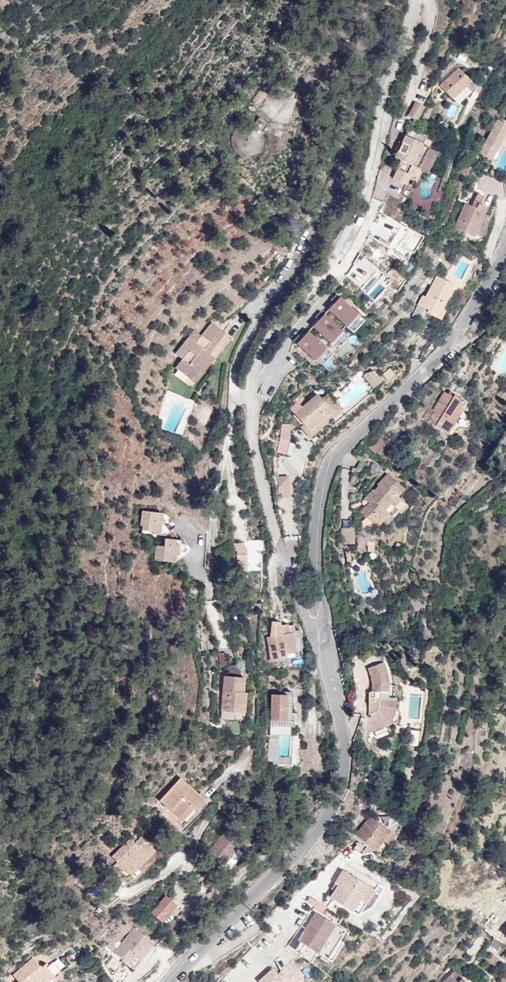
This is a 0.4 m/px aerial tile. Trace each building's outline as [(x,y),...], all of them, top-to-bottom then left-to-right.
[(459,68),(440,85),(452,98),(471,81),(459,68)] [(415,101),(408,114),(417,120),(425,106),(415,101)] [(480,152),(492,159),(500,144),(505,147),(505,123),(497,119),(480,152)] [(401,160),(393,178),(405,184),(406,184),(410,176),(413,177),(418,167),(428,172),(437,152),(428,148),(433,138),(410,127),(402,143),(400,142),(396,149),(398,151),(395,157),(401,160)] [(492,169),(489,176),(498,180),(501,174),(492,169)] [(400,194),(405,184),(393,178),(388,187),(400,194)] [(454,228),(474,236),(484,213),(487,207),(479,204),(483,195),(479,194),(474,207),(465,203),(454,228)] [(368,236),(390,249),(394,242),(396,244),(406,228),(379,211),(368,236)] [(480,239),(490,216),(484,213),(474,236),(480,239)] [(381,273),(365,258),(347,277),(364,292),(381,273)] [(454,285),(437,276),(426,297),(423,295),(418,304),(428,309),(426,312),(435,316),(443,301),(446,302),(454,285)] [(446,302),(443,301),(435,316),(440,319),(457,286),(454,285),(446,302)] [(358,314),(337,294),(331,300),(334,303),(328,310),(346,327),(358,314)] [(342,331),(321,311),(315,317),(318,320),(312,327),(331,344),(342,331)] [(326,348),(308,331),(302,338),(299,335),(293,341),(315,361),(326,348)] [(381,381),(373,371),(366,373),(370,378),(366,380),(373,388),(381,381)] [(298,399),(290,405),(305,423),(310,428),(333,409),(322,397),(317,391),(302,404),(298,399)] [(303,425),(302,426),(310,435),(341,408),(328,392),(322,397),(333,409),(310,428),(305,423),(303,425)] [(454,397),(445,392),(434,409),(435,410),(428,421),(447,433),(462,408),(460,407),(464,401),(455,395),(454,397)] [(293,434),(302,426),(303,425),(305,423),(290,405),(285,414),(282,413),(276,425),(293,434)] [(428,421),(435,410),(430,407),(423,418),(428,421)] [(375,452),(384,441),(378,436),(369,447),(375,452)] [(290,473),(286,455),(278,457),(282,475),(290,473)] [(369,502),(361,512),(377,526),(382,521),(389,513),(393,517),(398,512),(400,513),(407,506),(397,496),(404,488),(387,474),(378,485),(379,486),(374,491),(373,489),(365,499),(369,502)] [(142,529),(153,531),(154,533),(165,535),(169,530),(171,522),(162,521),(163,513),(142,510),(141,525),(143,525),(142,529)] [(386,525),(393,517),(389,513),(382,521),(386,525)] [(353,527),(341,528),(342,544),(354,543),(353,527)] [(157,545),(155,560),(175,561),(175,557),(177,557),(177,555),(186,547),(173,531),(165,538),(164,546),(157,545)] [(244,543),(234,544),(234,551),(238,551),(238,572),(247,571),(247,550),(244,543)] [(268,636),(272,660),(287,658),(286,653),(297,652),(293,632),(289,633),(288,624),(280,625),(280,621),(271,621),(271,636),(268,636)] [(369,691),(368,742),(392,733),(388,724),(390,723),(395,708),(395,698),(389,697),(389,682),(387,671),(383,662),(367,668),(372,683),(372,691),(369,691)] [(225,675),(222,710),(235,711),(244,712),(246,692),(244,692),(245,677),(225,675)] [(287,694),(272,694),(271,720),(287,720),(287,694)] [(235,711),(222,710),(221,718),(234,719),(235,711)] [(180,777),(160,800),(183,821),(195,807),(198,809),(206,800),(180,777)] [(355,848),(361,853),(368,844),(374,849),(382,839),(388,844),(395,836),(371,817),(356,835),(362,839),(355,848)] [(229,826),(210,849),(226,863),(238,849),(243,852),(250,843),(229,826)] [(131,838),(113,857),(117,861),(111,868),(118,874),(124,868),(131,874),(154,850),(141,837),(135,843),(131,838)] [(374,849),(368,844),(361,853),(374,849)] [(238,849),(226,863),(225,865),(230,869),(243,852),(238,849)] [(334,891),(330,897),(357,914),(373,889),(357,879),(343,870),(334,883),(338,885),(334,891)] [(384,887),(361,873),(357,879),(373,889),(357,914),(371,906),(384,887)] [(151,912),(162,922),(177,905),(166,895),(151,912)] [(315,912),(298,940),(327,958),(345,931),(315,912)] [(505,936),(505,913),(496,930),(505,936)] [(134,927),(115,952),(130,964),(137,955),(140,957),(153,942),(134,927)] [(501,944),(493,939),(490,945),(497,950),(501,944)] [(137,955),(130,964),(133,967),(140,957),(137,955)] [(14,975),(20,981),(47,981),(55,975),(45,964),(42,967),(34,958),(14,975)] [(295,979),(294,978),(300,972),(291,961),(276,975),(271,970),(259,981),(260,981),(292,981),(295,979)] [(294,978),(295,979),(297,981),(303,975),(300,972),(294,978)] [(453,972),(450,976),(457,981),(458,981),(461,978),(453,972)]
